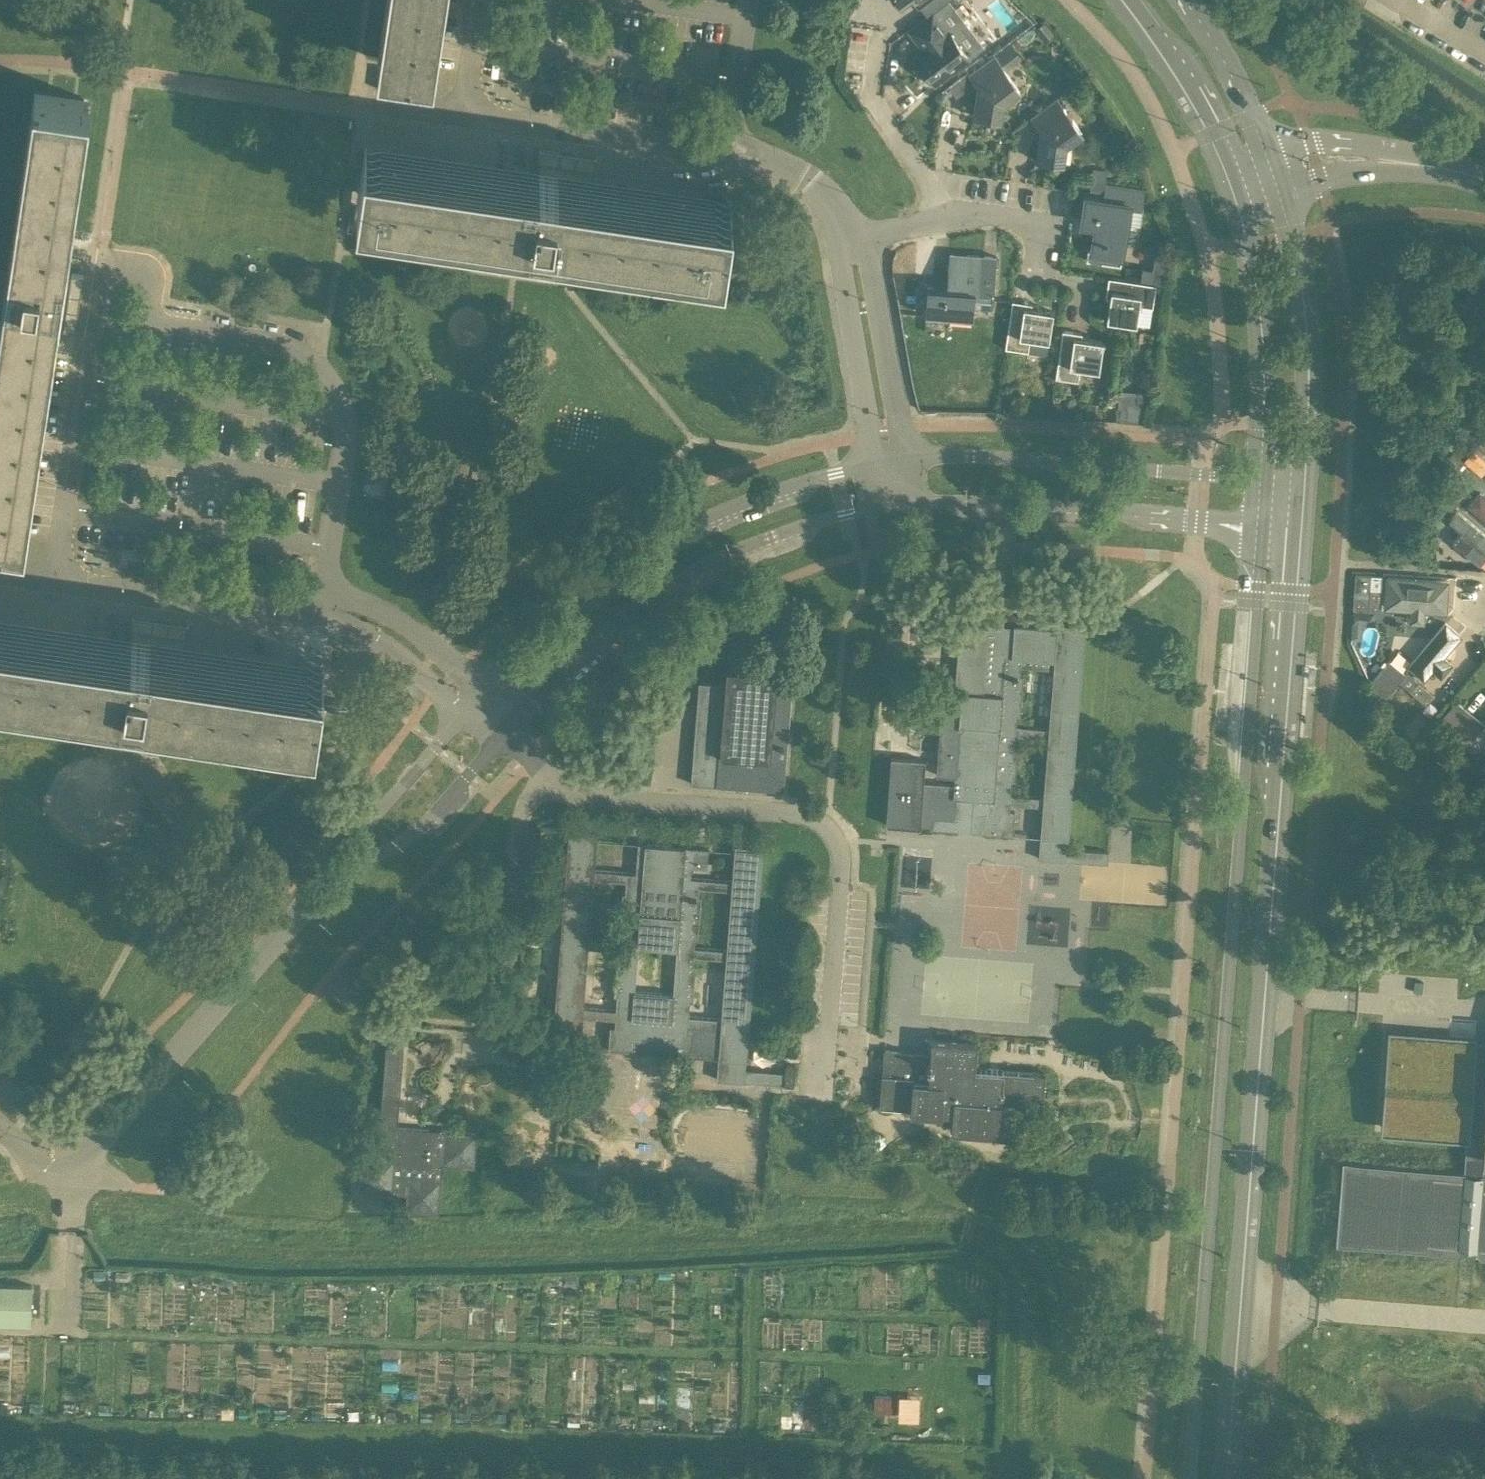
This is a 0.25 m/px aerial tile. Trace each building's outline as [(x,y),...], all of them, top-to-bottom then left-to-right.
[(383,59),(427,66),(433,67),(443,0),(392,0),(383,59)] [(909,29),(923,48),(913,56),(933,83),(969,56),(984,46),(949,0),(933,12),(932,12),(909,29)] [(1044,19),(1034,27),(1039,33),(1049,25),(1044,19)] [(994,53),(969,72),(978,84),(973,115),(1001,119),(1003,101),(1020,88),(994,53)] [(381,67),(378,88),(387,89),(390,69),(381,67)] [(0,360),(0,529),(25,533),(51,357),(56,327),(58,314),(61,293),(71,294),(74,274),(74,272),(64,271),(69,239),(90,99),(84,98),(40,92),(13,272),(8,308),(0,360)] [(1057,97),(1031,116),(1040,128),(1035,158),(1063,162),(1066,144),(1082,131),(1057,97)] [(364,147),(358,191),(364,192),(542,218),(583,224),(723,245),(723,243),(729,202),(730,196),(593,175),(559,170),(560,160),(540,157),(539,157),(537,167),(366,141),(365,141),(364,147)] [(1093,166),(1091,177),(1104,179),(1105,168),(1093,166)] [(1091,177),(1090,188),(1102,190),(1104,179),(1091,177)] [(1085,195),(1081,223),(1095,225),(1090,255),(1121,260),(1130,203),(1139,205),(1142,188),(1107,183),(1105,198),(1085,195)] [(927,285),(925,313),(973,316),(973,305),(975,288),(993,290),(996,254),(949,251),(946,286),(927,285)] [(1152,306),(1155,284),(1108,277),(1105,296),(1109,297),(1106,319),(1136,323),(1139,304),(1152,306)] [(1048,340),(1053,310),(1031,307),(1031,302),(1012,300),(1005,347),(1027,350),(1029,337),(1048,340)] [(1082,332),(1062,329),(1055,377),(1078,380),(1080,367),(1098,369),(1103,340),(1081,337),(1082,332)] [(1116,341),(1114,354),(1129,356),(1131,344),(1116,341)] [(1145,391),(1123,388),(1120,412),(1142,415),(1145,391)] [(1088,402),(1088,416),(1102,417),(1102,402),(1088,402)] [(1484,480),(1484,457),(1474,470),(1484,480)] [(366,468),(364,479),(374,481),(376,469),(366,468)] [(1484,517),(1484,483),(1476,475),(1465,487),(1484,504),(1478,511),(1484,517)] [(1448,478),(1441,486),(1442,487),(1458,500),(1465,492),(1448,478)] [(1458,500),(1442,487),(1441,486),(1434,495),(1450,509),(1458,500)] [(1456,506),(1445,519),(1459,530),(1451,539),(1479,562),(1484,554),(1484,530),(1456,506)] [(1355,572),(1353,609),(1375,610),(1379,610),(1381,589),(1383,573),(1382,573),(1356,572),(1355,572)] [(1424,608),(1446,609),(1447,576),(1384,572),(1382,606),(1407,607),(1407,620),(1423,621),(1424,608)] [(85,678),(169,691),(316,712),(322,669),(323,663),(287,657),(186,642),(151,637),(153,627),(132,624),(131,624),(130,634),(0,615),(0,665),(85,678)] [(1444,619),(1406,662),(1432,685),(1453,661),(1442,652),(1460,632),(1444,619)] [(941,710),(936,773),(954,775),(954,783),(923,781),(925,759),(891,756),(885,823),(920,826),(920,823),(930,824),(930,826),(1012,833),(1012,831),(1014,810),(1009,810),(1010,802),(1042,805),(1040,833),(1038,856),(1106,862),(1107,862),(1108,850),(1069,847),(1067,847),(1084,638),(1085,623),(1057,621),(1057,626),(1014,623),(1014,624),(1003,624),(1000,623),(999,630),(987,629),(988,623),(959,620),(954,690),(961,690),(959,708),(959,712),(941,710)] [(1409,690),(1413,694),(1426,704),(1433,695),(1390,658),(1370,682),(1380,703),(1398,680),(1409,690)] [(783,789),(790,699),(791,688),(775,687),(777,672),(775,672),(726,668),(726,678),(725,683),(699,681),(691,782),(783,789)] [(1484,725),(1484,724),(1456,699),(1435,724),(1465,749),(1484,725)] [(691,865),(707,866),(708,848),(693,846),(638,841),(635,872),(594,868),(596,839),(597,832),(569,829),(563,905),(554,1010),(552,1043),(579,1045),(580,1045),(583,1015),(615,1017),(614,1025),(610,1025),(608,1047),(663,1052),(690,1054),(718,1056),(716,1079),(744,1081),(744,1080),(763,845),(735,843),(732,879),(712,877),(690,876),(691,865)] [(1380,1130),(1466,1137),(1463,1170),(1465,1170),(1465,1175),(1479,1176),(1480,1171),(1482,1172),(1483,1159),(1484,1159),(1484,1040),(1476,1039),(1476,1036),(1388,1028),(1380,1130)] [(883,1048),(879,1106),(910,1108),(910,1111),(942,1113),(942,1111),(952,1111),(950,1128),(1013,1133),(1016,1102),(1042,1104),(1045,1072),(975,1067),(977,1041),(931,1037),(930,1052),(883,1048)] [(539,1052),(539,1042),(529,1041),(528,1051),(539,1052)] [(397,1126),(403,1046),(386,1045),(377,1156),(362,1155),(359,1188),(407,1192),(406,1207),(438,1210),(442,1162),(474,1165),(477,1132),(397,1126)] [(785,1063),(784,1084),(793,1085),(795,1064),(785,1063)] [(1335,1245),(1453,1254),(1459,1248),(1460,1242),(1474,1243),(1474,1249),(1480,1256),(1484,1256),(1484,1172),(1482,1172),(1480,1171),(1479,1176),(1465,1175),(1465,1170),(1463,1170),(1342,1161),(1335,1245)] [(31,1324),(32,1284),(0,1283),(0,1323),(31,1324)] [(875,1396),(874,1412),(890,1412),(890,1397),(875,1396)]
